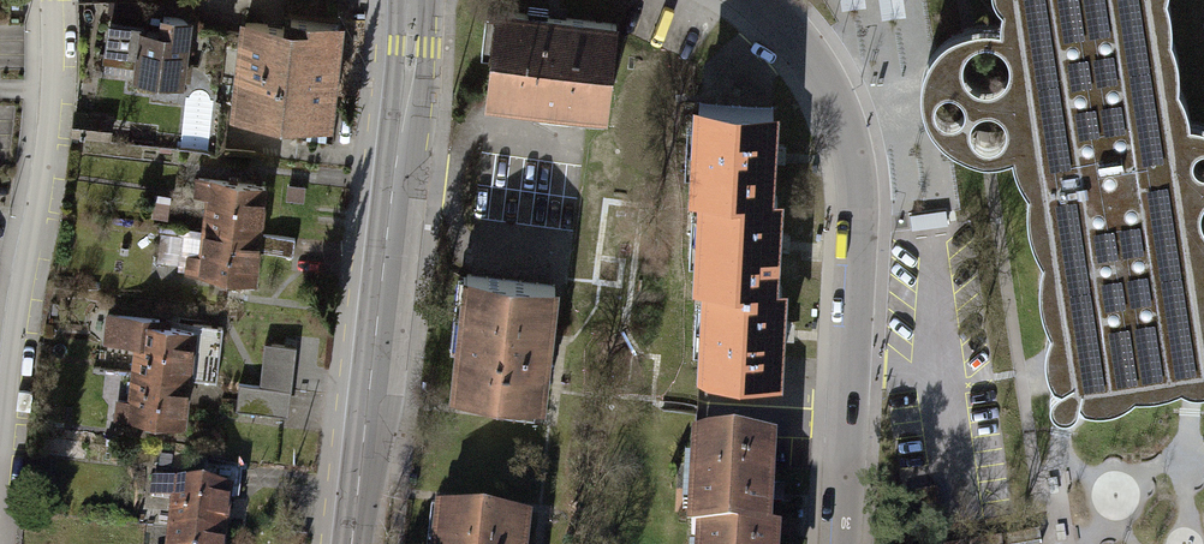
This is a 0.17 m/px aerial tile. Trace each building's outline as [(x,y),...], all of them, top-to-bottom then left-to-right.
[(996,1),(999,5),(1002,8),(1000,13),(1000,19),(1000,26),(999,26),(994,25),(987,25),(980,25),(974,26),(969,27),(967,28),(964,29),(960,31),(956,33),(952,36),(948,38),(944,40),(940,44),(937,48),(934,51),(931,56),(928,60),(926,64),(924,69),(923,74),(921,79),(920,84),(920,89),(920,96),(921,103),(922,107),(923,112),(925,118),(929,124),(931,128),(935,133),(939,138),(943,142),(948,146),(953,149),(958,152),(962,154),(967,156),(972,157),(979,158),(985,158),(988,158),(989,158),(997,158),(1005,157),(1010,155),(1012,154),(1013,159),(1014,163),(1016,169),(1018,172),(1020,177),(1023,182),(1026,187),(1028,190),(1028,194),(1027,198),(1027,205),(1027,212),(1028,219),(1029,224),(1030,232),(1032,236),(1034,241),(1036,246),(1038,251),(1041,255),(1043,258),(1042,259),(1041,263),(1040,270),(1039,274),(1039,280),(1039,286),(1039,292),(1040,297),(1041,301),(1042,306),(1044,312),(1046,318),(1047,322),(1050,328),(1049,331),(1048,334),(1046,338),(1045,343),(1044,346),(1045,356),(1045,360),(1046,366),(1048,370),(1050,374),(1052,379),(1055,383),(1057,386),(1055,387),(1053,389),(1051,391),(1050,394),(1050,398),(1050,402),(1051,405),(1053,408),(1057,411),(1061,412),(1067,413),(1071,411),(1074,409),(1076,407),(1078,404),(1078,401),(1082,403),(1086,404),(1090,405),(1094,405),(1100,405),(1106,405),(1111,404),(1116,402),(1122,400),(1128,397),(1132,394),(1135,391),(1147,391),(1155,391),(1160,390),(1169,387),(1174,386),(1181,383),(1183,383),(1185,385),(1189,386),(1192,387),(1194,387),(1200,387),(1203,387),(1203,123),(1198,121),(1190,120),(1189,112),(1188,107),(1186,101),(1184,95),(1181,89),(1179,85),(1179,79),(1179,72),(1179,65),(1178,60),(1178,55),(1176,48),(1174,42),(1173,39),(1171,36),(1171,15),(1171,11),(1170,6),(1168,0),(996,0),(996,1)] [(137,67),(190,74),(198,10),(169,7),(167,20),(112,13),(108,43),(140,47),(137,67)] [(617,24),(497,10),(487,98),(549,105),(549,103),(604,109),(604,111),(606,112),(617,24)] [(327,118),(338,22),(237,11),(227,107),(327,118)] [(773,106),(699,103),(694,193),(703,193),(703,192),(768,196),(768,195),(769,161),(775,161),(775,143),(771,143),(773,106)] [(203,224),(269,232),(276,180),(210,172),(203,224)] [(172,219),(175,192),(158,190),(155,217),(172,219)] [(703,192),(703,193),(698,282),(708,282),(708,281),(772,285),(772,283),(774,250),(778,250),(779,232),(775,232),(777,196),(768,195),(768,196),(703,192)] [(945,209),(911,213),(912,227),(947,222),(945,209)] [(196,276),(262,284),(267,251),(297,255),(299,236),(269,232),(203,224),(196,276)] [(541,403),(554,284),(467,274),(467,276),(469,276),(462,331),(460,331),(453,393),(541,403)] [(708,281),(708,282),(703,370),(776,374),(778,338),(783,338),(784,321),(779,321),(781,284),(772,283),(772,285),(708,281)] [(137,342),(134,371),(195,377),(200,325),(104,315),(102,339),(137,342)] [(295,351),(286,350),(285,367),(294,368),(295,351)] [(191,419),(195,377),(134,371),(132,396),(117,395),(116,412),(191,419)] [(292,388),(243,384),(241,410),(290,414),(292,388)] [(772,447),(696,443),(691,534),(700,535),(701,534),(767,537),(767,535),(769,502),(773,503),(774,484),(770,483),(772,447)] [(153,533),(229,540),(236,466),(201,463),(200,479),(158,475),(153,533)] [(527,523),(440,513),(440,515),(442,515),(438,543),(525,543),(527,523)] [(229,540),(153,533),(152,543),(229,543),(229,540)] [(700,535),(700,543),(776,543),(776,535),(767,535),(767,537),(701,534),(700,535)]
